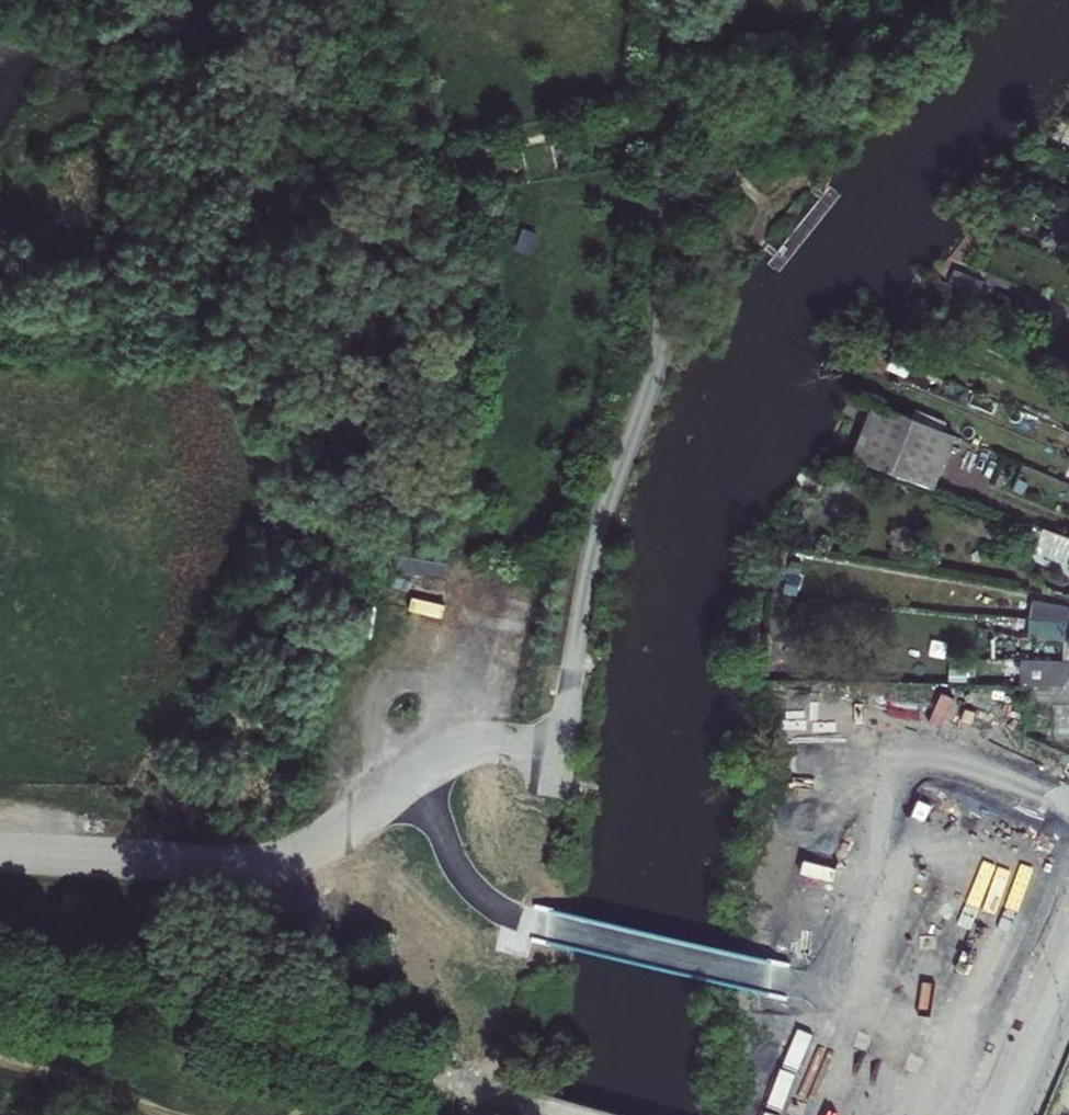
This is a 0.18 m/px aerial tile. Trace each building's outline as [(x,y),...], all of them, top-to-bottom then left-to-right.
[(999,288),(966,275),(960,289),(992,303),(999,288)] [(985,320),(992,303),(960,289),(953,306),(985,320)] [(925,490),(944,433),(867,401),(846,463),(925,490)] [(1024,523),(1016,546),(1068,564),(1068,537),(1024,523)] [(1033,620),(1065,623),(1066,611),(1033,607),(1031,620),(1033,620)] [(1064,636),(1065,623),(1033,620),(1031,633),(1064,636)] [(1013,674),(1013,685),(1068,685),(1068,675),(1013,674)]
